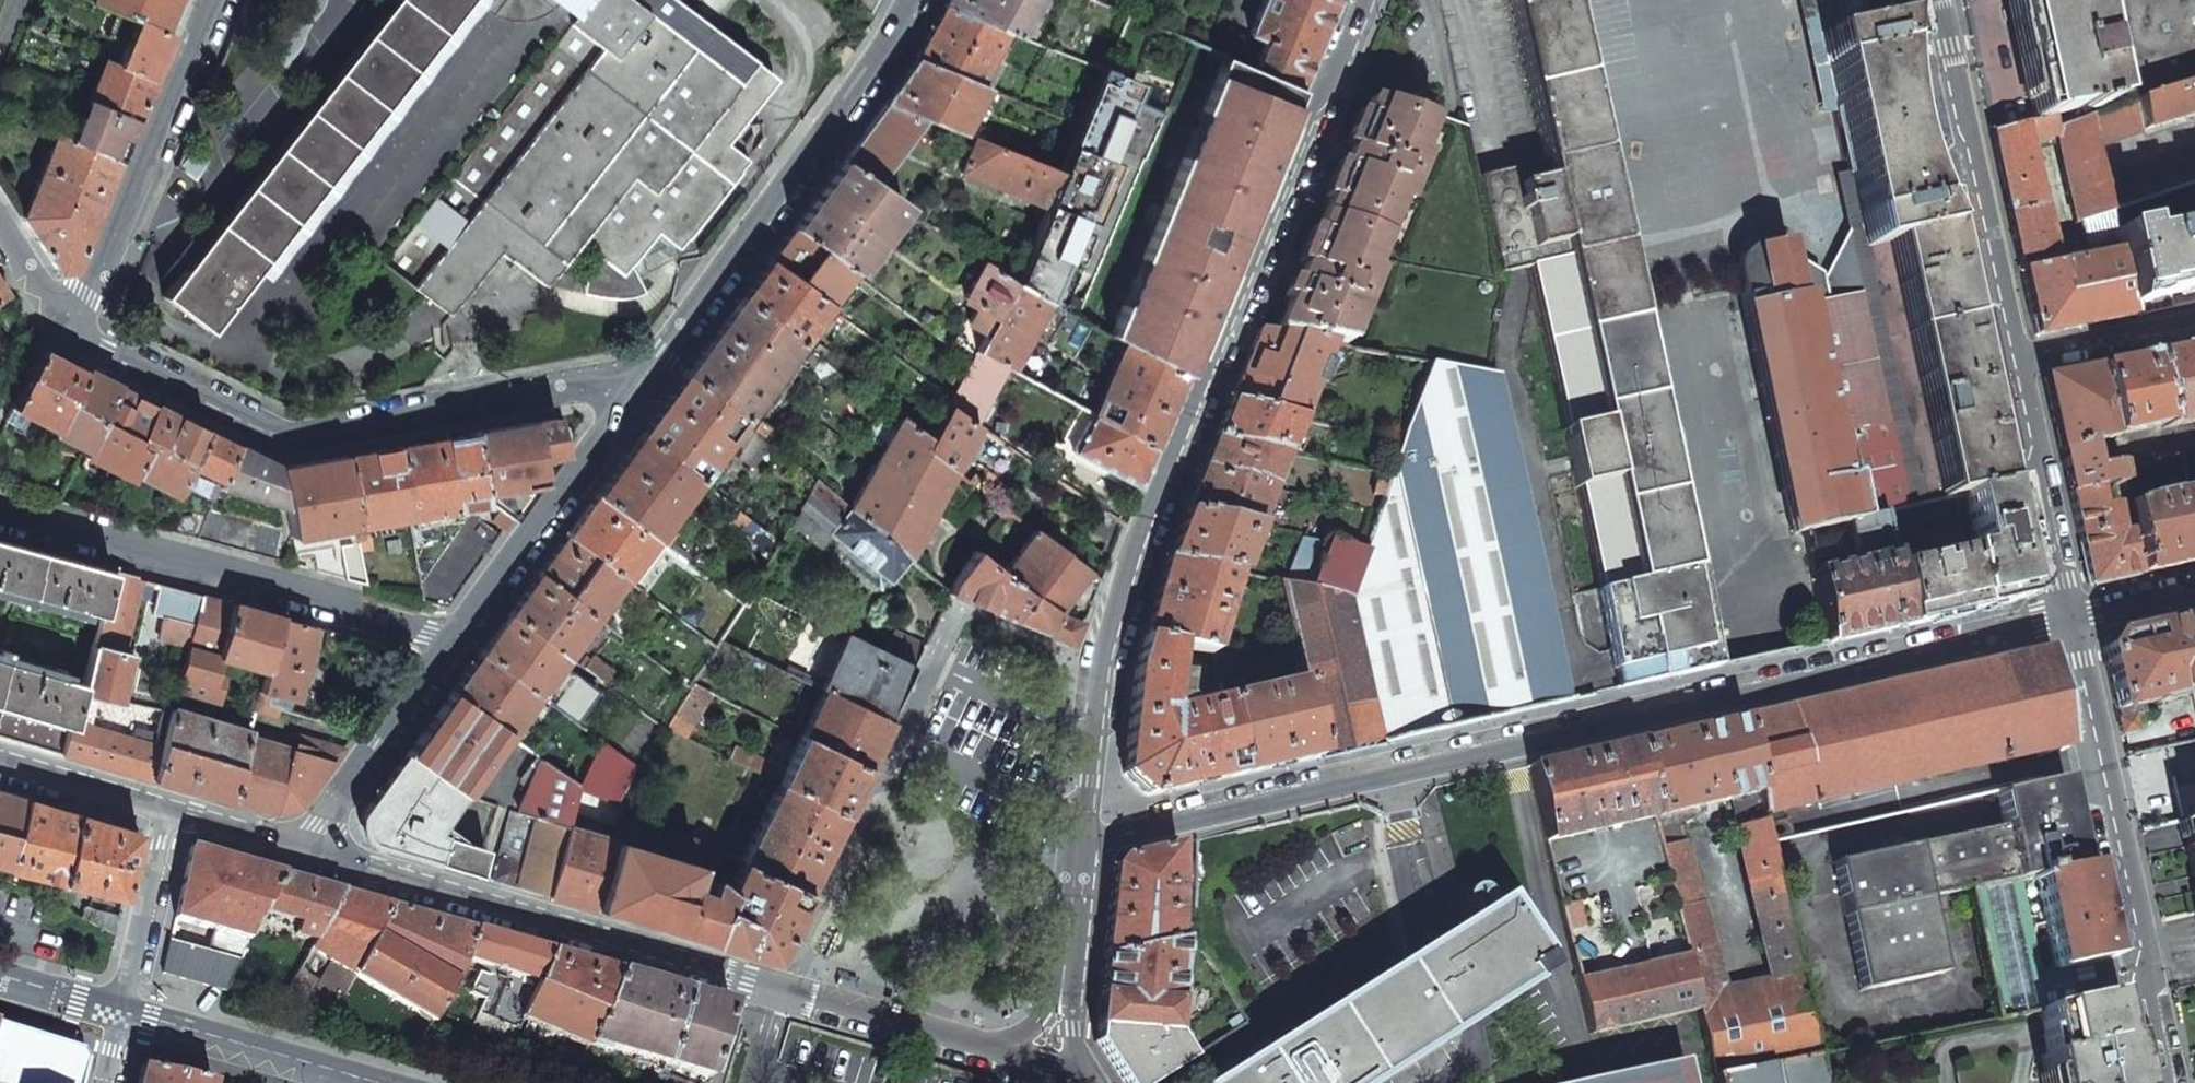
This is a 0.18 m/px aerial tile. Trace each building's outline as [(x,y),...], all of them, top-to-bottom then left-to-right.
[(93,2),(116,11),(134,19),(161,30),(170,10),(174,0),(93,0),(93,2)] [(161,296),(206,332),(255,269),(466,0),(393,0),(161,296)] [(255,269),(273,284),(495,0),(466,0),(255,269)] [(382,262),(449,315),(499,250),(543,284),(578,240),(584,245),(590,250),(581,292),(591,295),(615,297),(625,296),(642,290),(628,264),(654,231),(676,247),(745,159),(724,142),(774,78),(675,0),(588,0),(382,262)] [(486,12),(491,16),(503,21),(510,22),(523,23),(536,19),(542,16),(553,8),(557,2),(555,0),(495,0),(486,12)] [(557,2),(569,11),(578,0),(555,0),(557,2)] [(1032,0),(946,0),(942,6),(1003,31),(1013,35),(1032,0)] [(1331,0),(1263,0),(1249,35),(1264,40),(1253,70),(1286,85),(1295,89),(1331,0)] [(1498,275),(1527,269),(1563,430),(1560,431),(1573,490),(1575,489),(1598,592),(1690,571),(1566,0),(1507,0),(1542,163),(1477,178),(1498,275)] [(1812,0),(1796,0),(1821,116),(1837,112),(1812,0)] [(1899,119),(1898,112),(1894,80),(1892,50),(1910,47),(1905,25),(1903,18),(1899,19),(1894,0),(1812,0),(1837,112),(1850,172),(1869,263),(1886,338),(1964,322),(1944,230),(1943,226),(1948,225),(1944,206),(1943,200),(1925,204),(1908,159),(1903,141),(1899,119)] [(2032,121),(2050,118),(2105,105),(2101,83),(2083,0),(2006,0),(2032,121)] [(2132,77),(2136,97),(2137,100),(2194,81),(2194,0),(2116,0),(2132,77)] [(974,84),(1003,31),(942,6),(928,33),(914,59),(913,61),(974,84)] [(172,35),(180,14),(170,10),(161,30),(172,35)] [(124,43),(134,19),(116,11),(106,35),(124,43)] [(38,32),(42,22),(30,17),(26,27),(38,32)] [(162,57),(172,35),(161,30),(134,19),(124,43),(115,64),(152,80),(162,57)] [(1052,50),(1054,43),(1048,40),(1045,48),(1051,50),(1052,50)] [(852,50),(845,45),(838,55),(836,54),(832,59),(841,65),(852,50)] [(1048,57),(1051,50),(1045,48),(1043,55),(1048,57)] [(1246,185),(1286,85),(1253,70),(1220,56),(1198,110),(1200,112),(1194,129),(1233,145),(1215,191),(1249,206),(1255,188),(1246,185)] [(144,100),(152,80),(115,64),(105,60),(88,100),(136,119),(144,100)] [(957,134),(982,87),(974,84),(913,61),(898,82),(883,102),(908,113),(957,134)] [(1046,303),(1128,100),(1135,82),(1099,68),(1059,172),(1044,208),(1012,285),(1014,286),(1046,303)] [(2132,77),(2101,83),(2105,105),(2136,97),(2132,77)] [(2134,101),(2141,129),(2194,112),(2194,81),(2137,100),(2134,101)] [(128,140),(136,119),(88,100),(77,126),(75,131),(72,140),(119,160),(128,140)] [(1073,318),(1160,114),(1128,100),(1046,303),(1060,310),(1073,318)] [(1369,100),(1275,334),(1328,345),(1336,346),(1352,306),(1359,309),(1366,291),(1360,289),(1399,190),(1405,192),(1412,175),(1406,172),(1426,123),(1369,100)] [(2093,147),(2141,129),(2134,101),(2086,117),(2093,147)] [(893,145),(908,113),(883,102),(863,130),(893,145)] [(1399,190),(1360,289),(1366,291),(1359,309),(1352,306),(1336,346),(1428,364),(1432,363),(1487,374),(1491,350),(1502,291),(1498,275),(1477,178),(1466,127),(1430,113),(1426,123),(1406,172),(1412,175),(1405,192),(1399,190)] [(2086,117),(2052,129),(2054,132),(2056,143),(2073,223),(2079,222),(2108,213),(2108,210),(2100,181),(2093,147),(2086,117)] [(2032,121),(2023,124),(2026,140),(2054,132),(2052,129),(2050,118),(2032,121)] [(75,131),(77,126),(72,123),(69,129),(75,131)] [(2023,124),(1990,134),(2006,208),(2019,269),(2054,261),(2029,151),(2026,140),(2023,124)] [(1190,181),(1198,184),(1215,191),(1233,145),(1194,129),(1183,158),(1180,157),(1174,174),(1190,181)] [(2054,132),(2026,140),(2029,151),(2056,143),(2054,132)] [(97,215),(119,160),(72,140),(56,134),(21,217),(57,272),(74,270),(97,215)] [(874,186),(890,151),(874,144),(858,136),(839,162),(874,186)] [(1044,208),(1059,172),(975,137),(961,173),(1044,208)] [(2194,182),(2194,151),(2100,181),(2108,210),(2194,182)] [(851,272),(900,205),(874,186),(839,162),(815,194),(792,226),(849,271),(851,272)] [(1850,172),(1834,176),(1847,239),(1852,260),(1853,266),(1869,263),(1850,172)] [(1174,174),(1139,259),(1141,259),(1124,306),(1121,305),(1109,337),(1110,337),(1120,343),(1172,371),(1206,284),(1216,288),(1249,206),(1215,191),(1198,184),(1193,200),(1184,196),(1190,181),(1174,174)] [(1198,184),(1190,181),(1184,196),(1193,200),(1198,184)] [(923,221),(929,209),(919,201),(911,213),(923,221)] [(2108,213),(2079,222),(2085,244),(2091,245),(2114,241),(2112,231),(2108,213)] [(2112,231),(2114,241),(2117,252),(2127,303),(2194,289),(2194,214),(2187,215),(2190,225),(2137,235),(2135,226),(2112,231)] [(825,305),(849,271),(792,226),(779,244),(767,261),(825,305)] [(1836,256),(1822,287),(1841,284),(1836,263),(1836,260),(1837,258),(1839,256),(1840,255),(1843,254),(1845,254),(1847,255),(1849,256),(1851,257),(1852,260),(1847,239),(1836,256)] [(1789,273),(1783,242),(1749,250),(1750,255),(1740,257),(1739,261),(1738,264),(1737,268),(1737,279),(1737,285),(1738,292),(1742,307),(1794,296),(1789,273)] [(2054,261),(2019,269),(2028,309),(2034,336),(2085,325),(2130,316),(2127,303),(2117,252),(2055,264),(2054,261)] [(1841,284),(1822,287),(1821,283),(1819,280),(1817,277),(1813,275),(1810,273),(1805,272),(1789,273),(1794,296),(1803,294),(1806,307),(1860,295),(1853,266),(1852,260),(1851,257),(1849,256),(1847,255),(1845,254),(1843,254),(1840,255),(1839,256),(1837,258),(1836,260),(1836,263),(1841,284)] [(797,342),(825,305),(767,261),(753,280),(739,299),(797,342)] [(982,263),(963,299),(980,308),(971,324),(987,332),(1014,286),(1012,285),(982,263)] [(1869,263),(1853,266),(1860,295),(1870,341),(1886,338),(1869,263)] [(1010,369),(1046,303),(1014,286),(987,332),(976,352),(1007,368),(1010,369)] [(1742,307),(1790,534),(1802,531),(1844,522),(1863,518),(1844,431),(1832,377),(1821,380),(1806,307),(1803,294),(1794,296),(1742,307)] [(1887,422),(1870,341),(1860,295),(1806,307),(1821,380),(1832,377),(1844,431),(1887,422)] [(740,420),(797,342),(739,299),(712,336),(684,373),(740,420)] [(838,324),(842,318),(838,314),(833,320),(838,324)] [(1964,322),(1886,338),(1921,504),(1949,498),(1962,495),(1999,487),(1983,412),(1988,412),(1984,394),(1983,388),(1978,389),(1964,322)] [(1298,419),(1328,345),(1275,334),(1258,331),(1243,367),(1229,404),(1298,419)] [(1117,353),(1120,343),(1110,337),(1106,347),(1117,353)] [(1886,338),(1870,341),(1887,422),(1905,508),(1921,504),(1886,338)] [(1091,414),(1151,448),(1166,412),(1181,376),(1172,371),(1120,343),(1117,353),(1093,409),(1091,414)] [(820,359),(827,350),(818,344),(811,352),(820,359)] [(62,358),(41,347),(10,408),(51,429),(84,369),(62,358)] [(2096,367),(2110,435),(2160,425),(2161,428),(2194,421),(2194,347),(2146,357),(2096,367)] [(815,366),(820,359),(811,352),(802,365),(806,368),(811,362),(815,366)] [(975,426),(1007,368),(976,352),(947,407),(975,426)] [(1547,603),(1496,375),(1487,374),(1432,363),(1428,364),(1385,486),(1381,498),(1362,551),(1346,602),(1355,644),(1547,603)] [(2110,435),(2096,367),(2079,371),(2042,378),(2051,419),(2058,450),(2087,444),(2086,442),(2100,439),(2111,437),(2110,435)] [(100,377),(84,369),(51,429),(49,432),(82,449),(117,385),(100,377)] [(696,479),(740,420),(684,373),(662,404),(640,435),(696,479)] [(135,395),(117,385),(82,449),(80,454),(128,480),(131,475),(145,450),(134,444),(154,405),(135,395)] [(1284,454),(1298,419),(1229,404),(1222,421),(1214,439),(1284,454)] [(179,417),(154,405),(134,444),(145,450),(131,475),(173,494),(188,464),(204,430),(179,417)] [(965,450),(977,428),(975,426),(947,407),(928,440),(923,450),(953,472),(965,450)] [(1144,468),(1151,448),(1091,414),(1071,451),(1137,487),(1144,468)] [(471,433),(484,499),(497,509),(510,519),(562,449),(553,418),(512,425),(471,433)] [(923,450),(928,440),(898,418),(847,509),(876,533),(923,450)] [(762,437),(769,427),(761,421),(754,430),(762,437)] [(1905,508),(1887,422),(1844,431),(1863,518),(1881,514),(1905,508)] [(221,438),(204,430),(188,464),(221,481),(237,446),(221,438)] [(48,435),(42,431),(39,437),(46,440),(48,435)] [(471,433),(396,446),(407,517),(441,511),(485,504),(484,499),(471,433)] [(654,537),(696,479),(640,435),(617,465),(595,494),(654,537)] [(1276,476),(1284,454),(1214,439),(1209,452),(1203,465),(1238,472),(1238,474),(1274,482),(1276,476)] [(2100,439),(2086,442),(2087,444),(2092,468),(2104,466),(2100,439)] [(2087,444),(2058,450),(2064,477),(2068,493),(2096,487),(2120,482),(2119,480),(2117,470),(2116,463),(2104,466),(2092,468),(2087,444)] [(258,457),(237,446),(221,481),(220,484),(286,505),(281,467),(278,467),(258,457)] [(370,451),(344,455),(354,527),(407,517),(396,446),(370,451)] [(906,556),(953,472),(923,450),(876,533),(906,556)] [(344,455),(281,467),(286,505),(291,538),(354,527),(344,455)] [(2179,457),(2170,459),(2171,465),(2176,468),(2181,466),(2179,457)] [(1200,475),(1234,482),(1235,480),(1272,488),(1274,482),(1238,474),(1238,472),(1203,465),(1200,475)] [(2129,468),(2117,470),(2119,480),(2125,479),(2130,473),(2129,468)] [(982,493),(993,477),(985,472),(976,488),(982,493)] [(1256,528),(1272,488),(1235,480),(1234,482),(1200,475),(1184,513),(1256,528)] [(827,531),(847,509),(816,481),(790,523),(818,548),(830,533),(827,531)] [(1381,498),(1385,486),(1374,482),(1371,496),(1381,498)] [(2120,482),(2096,487),(2101,507),(2112,504),(2114,509),(2125,507),(2125,504),(2120,482)] [(2020,533),(2010,484),(1999,487),(1962,495),(1973,547),(1960,550),(1892,566),(1904,626),(1971,611),(2015,601),(2030,578),(2024,550),(2020,533)] [(63,488),(56,485),(53,491),(60,494),(63,488)] [(2096,487),(2068,493),(2079,545),(2088,585),(2139,573),(2131,531),(2119,533),(2114,509),(2112,504),(2101,507),(2096,487)] [(2186,491),(2194,531),(2194,489),(2186,491)] [(2125,504),(2125,507),(2131,531),(2139,573),(2170,567),(2194,561),(2194,531),(2186,491),(2166,495),(2166,494),(2139,500),(2140,501),(2125,504)] [(567,534),(624,578),(654,537),(595,494),(581,514),(567,534)] [(1973,547),(1962,495),(1949,498),(1960,550),(1973,547)] [(1960,550),(1949,498),(1921,504),(1905,508),(1881,514),(1889,555),(1892,566),(1960,550)] [(208,509),(194,537),(212,543),(220,512),(208,509)] [(497,509),(489,519),(502,529),(510,519),(497,509)] [(885,580),(906,556),(876,533),(847,509),(827,531),(830,533),(885,580)] [(739,530),(749,518),(738,510),(729,522),(739,530)] [(441,511),(407,517),(410,530),(418,529),(443,524),(441,511)] [(245,551),(253,521),(220,512),(212,543),(228,547),(245,551)] [(471,513),(419,584),(421,599),(446,607),(499,534),(471,513)] [(1238,574),(1256,528),(1184,513),(1175,536),(1166,559),(1233,574),(1238,574)] [(1889,555),(1881,514),(1863,518),(1844,522),(1854,564),(1889,555)] [(285,528),(253,521),(245,551),(278,560),(285,528)] [(1854,564),(1844,522),(1802,531),(1810,574),(1854,564)] [(418,529),(410,530),(411,542),(420,540),(418,529)] [(1088,571),(1031,530),(999,572),(1008,579),(1030,594),(1057,613),(1071,619),(1076,609),(1064,604),(1064,602),(1088,571)] [(366,533),(356,535),(356,542),(358,550),(369,548),(366,533)] [(594,618),(624,578),(567,534),(552,554),(537,574),(594,618)] [(677,555),(683,546),(673,538),(665,547),(677,555)] [(1308,590),(1327,543),(1303,538),(1283,585),(1308,590)] [(0,542),(0,588),(14,592),(11,603),(25,607),(28,596),(100,615),(112,572),(0,542)] [(356,542),(339,545),(344,578),(365,583),(358,550),(356,542)] [(1345,751),(1377,744),(1355,644),(1346,602),(1362,551),(1327,543),(1308,590),(1283,585),(1275,583),(1289,639),(1293,655),(1299,683),(1317,757),(1345,751)] [(339,545),(314,549),(318,571),(344,578),(339,545)] [(1011,620),(1030,594),(1008,579),(999,572),(973,550),(953,579),(947,593),(949,595),(1011,620)] [(1892,566),(1889,555),(1854,564),(1810,574),(1824,644),(1890,629),(1904,626),(1892,566)] [(1211,653),(1233,574),(1166,559),(1154,599),(1143,639),(1177,646),(1211,653)] [(1690,571),(1598,592),(1596,592),(1613,671),(1615,670),(1619,690),(1715,668),(1693,571),(1690,571)] [(100,615),(93,640),(121,647),(135,595),(139,579),(112,572),(100,615)] [(566,656),(594,618),(537,574),(523,594),(508,613),(566,656)] [(139,579),(135,595),(148,599),(153,583),(139,579)] [(181,590),(159,584),(151,614),(161,616),(194,625),(203,595),(181,590)] [(1043,634),(1057,613),(1030,594),(1011,620),(1043,634)] [(232,603),(203,595),(194,625),(189,644),(188,645),(218,653),(232,603)] [(256,610),(232,603),(218,653),(265,668),(281,617),(256,610)] [(1377,744),(1542,707),(1539,693),(1566,687),(1547,603),(1355,644),(1377,744)] [(560,664),(566,656),(508,613),(494,633),(479,653),(537,694),(560,664)] [(1073,646),(1082,623),(1071,619),(1057,613),(1043,634),(1073,646)] [(194,625),(161,616),(156,637),(189,644),(194,625)] [(298,621),(281,617),(265,668),(259,691),(270,694),(283,697),(295,700),(316,626),(298,621)] [(2173,622),(2189,692),(2194,690),(2194,617),(2173,622)] [(2110,635),(2101,649),(2115,711),(2136,706),(2152,703),(2152,705),(2171,700),(2170,699),(2190,694),(2189,692),(2173,622),(2142,628),(2110,635)] [(886,655),(913,669),(924,645),(911,639),(897,632),(886,655)] [(886,655),(844,635),(818,688),(823,690),(886,722),(900,695),(913,669),(886,655)] [(1236,776),(1220,702),(1186,708),(1167,712),(1172,676),(1177,646),(1143,639),(1133,671),(1122,775),(1146,796),(1193,785),(1236,776)] [(1293,655),(1289,639),(1271,644),(1275,659),(1293,655)] [(93,694),(115,701),(127,654),(92,645),(82,684),(79,691),(93,694)] [(218,653),(188,645),(180,677),(212,686),(220,657),(217,656),(218,653)] [(1823,700),(1740,719),(1756,793),(1761,814),(2067,747),(2046,650),(1823,700)] [(1246,676),(1240,652),(1214,657),(1218,690),(1227,688),(1239,685),(1246,676)] [(82,684),(3,661),(5,655),(0,653),(0,707),(2,707),(70,727),(71,722),(79,691),(82,684)] [(508,734),(537,694),(479,653),(464,673),(450,693),(508,734)] [(574,720),(596,690),(560,664),(537,694),(574,720)] [(1186,677),(1172,676),(1167,712),(1186,708),(1185,702),(1183,702),(1186,677)] [(683,736),(710,693),(691,683),(665,727),(683,736)] [(1317,757),(1299,683),(1230,699),(1220,702),(1236,776),(1279,766),(1317,757)] [(1542,707),(1569,701),(1566,687),(1539,693),(1542,707)] [(1230,699),(1227,688),(1218,690),(1220,702),(1230,699)] [(875,745),(886,722),(823,690),(799,736),(864,768),(875,745)] [(71,722),(85,726),(93,694),(79,691),(71,722)] [(270,694),(259,691),(254,710),(274,715),(276,707),(267,704),(270,694)] [(182,694),(175,693),(173,702),(179,704),(182,694)] [(497,750),(508,734),(450,693),(405,753),(463,796),(497,750)] [(283,697),(270,694),(267,704),(276,707),(281,707),(283,697)] [(2136,706),(2115,711),(2119,734),(2134,730),(2131,717),(2139,715),(2136,706)] [(70,727),(2,707),(0,712),(0,736),(62,754),(70,727)] [(248,730),(171,708),(160,748),(152,780),(159,782),(227,802),(246,734),(248,730)] [(2161,716),(2167,746),(2194,740),(2194,719),(2193,712),(2192,709),(2161,716)] [(337,723),(301,713),(291,748),(333,759),(343,747),(332,742),(337,723)] [(1695,729),(1637,742),(1653,817),(1681,811),(1718,802),(1719,808),(1731,805),(1733,804),(1732,799),(1756,793),(1740,719),(1695,729)] [(143,778),(153,746),(85,726),(71,722),(70,727),(62,754),(143,778)] [(356,729),(337,723),(332,742),(343,747),(356,729)] [(291,748),(246,734),(227,802),(258,812),(273,816),(299,807),(319,779),(333,759),(291,748)] [(522,779),(539,757),(508,734),(497,750),(503,754),(497,763),(522,779)] [(853,790),(864,768),(799,736),(783,771),(778,782),(842,813),(853,790)] [(612,801),(631,761),(599,738),(575,785),(593,793),(612,801)] [(1588,752),(1528,765),(1545,841),(1653,817),(1637,742),(1588,752)] [(160,748),(153,746),(143,778),(152,780),(160,748)] [(745,766),(751,755),(741,749),(732,749),(727,758),(745,766)] [(442,825),(463,796),(405,753),(361,814),(370,844),(434,862),(442,835),(435,834),(442,825)] [(778,782),(783,771),(766,760),(751,755),(745,766),(756,771),(771,779),(778,782)] [(530,784),(542,759),(539,757),(522,779),(530,784)] [(569,809),(575,785),(542,759),(530,784),(517,812),(533,817),(564,826),(565,823),(569,809)] [(2157,768),(2129,774),(2141,830),(2180,822),(2173,789),(2171,779),(2165,781),(2163,770),(2157,768)] [(2001,827),(1831,863),(1859,992),(1941,974),(1925,898),(1965,889),(2031,876),(2081,867),(2063,778),(1994,793),(2000,824),(2028,818),(2033,840),(2005,846),(2001,827)] [(822,853),(842,813),(778,782),(738,861),(802,892),(822,853)] [(586,815),(593,793),(575,785),(569,809),(586,815)] [(2173,789),(2180,822),(2188,820),(2194,819),(2194,785),(2173,789)] [(7,868),(27,800),(2,793),(0,792),(0,866),(7,868)] [(1733,804),(1731,805),(1736,827),(1737,827),(1763,820),(1761,814),(1756,793),(1732,799),(1733,804)] [(7,868),(7,871),(59,884),(77,815),(59,809),(27,800),(7,868)] [(719,887),(731,858),(717,850),(703,844),(624,806),(614,839),(695,864),(689,887),(703,893),(710,879),(719,887)] [(514,885),(533,817),(517,812),(511,810),(491,879),(514,885)] [(77,815),(59,884),(123,898),(138,833),(117,827),(77,815)] [(546,895),(564,826),(533,817),(514,885),(539,893),(546,895)] [(2028,818),(2000,824),(2001,827),(2005,846),(2033,840),(2028,818)] [(2188,820),(2192,843),(2183,845),(2190,875),(2194,875),(2194,819),(2188,820)] [(1660,845),(1668,881),(1686,955),(1697,1012),(1711,1076),(1768,1065),(1774,1064),(1816,1056),(1763,820),(1737,827),(1771,979),(1723,988),(1686,840),(1660,845)] [(592,908),(614,839),(565,823),(564,826),(546,895),(584,906),(592,908)] [(466,842),(442,825),(435,834),(442,835),(466,842)] [(466,842),(442,835),(434,862),(455,868),(476,874),(483,848),(466,842)] [(717,850),(720,844),(706,837),(703,844),(717,850)] [(705,942),(726,893),(719,887),(710,879),(703,893),(689,887),(695,864),(614,839),(592,908),(604,912),(705,942)] [(1177,844),(1120,857),(1116,862),(1111,866),(1102,956),(1175,941),(1177,844)] [(261,911),(280,874),(233,860),(190,848),(174,919),(213,930),(246,940),(261,911)] [(769,960),(802,892),(738,861),(726,893),(705,942),(753,955),(769,960)] [(2101,906),(2092,865),(2081,867),(2031,876),(2052,971),(2113,958),(2101,906)] [(321,929),(341,892),(280,874),(261,911),(321,929)] [(2113,958),(2052,971),(2031,876),(1965,889),(1993,1021),(2035,1012),(2106,998),(2121,995),(2115,969),(2113,958)] [(1668,881),(1648,885),(1650,896),(1631,900),(1646,964),(1686,955),(1668,881)] [(374,937),(389,906),(369,900),(341,892),(321,929),(310,950),(331,962),(353,975),(374,937)] [(1606,895),(1559,905),(1577,981),(1624,970),(1606,895)] [(1504,896),(1430,943),(1411,956),(1291,1032),(1210,1082),(1368,1082),(1476,1015),(1554,966),(1504,896)] [(463,959),(474,930),(389,906),(374,937),(453,984),(455,982),(463,959)] [(92,910),(86,922),(115,936),(119,917),(92,910)] [(213,930),(206,953),(235,962),(246,940),(213,930)] [(537,983),(551,953),(474,930),(463,959),(496,970),(537,983)] [(422,1040),(453,984),(374,937),(353,975),(392,999),(382,1015),(422,1040)] [(1093,1043),(1119,1082),(1155,1082),(1188,1063),(1172,1036),(1181,940),(1175,941),(1102,956),(1093,1043)] [(168,942),(161,974),(222,992),(235,962),(206,953),(168,942)] [(588,1040),(619,972),(551,953),(537,983),(520,1019),(588,1040)] [(1624,970),(1577,981),(1588,1036),(1697,1012),(1686,955),(1646,964),(1624,970)] [(285,996),(334,1012),(353,975),(331,962),(319,982),(300,970),(285,996)] [(520,1019),(537,983),(496,970),(494,978),(478,972),(468,993),(478,998),(473,1008),(478,1010),(476,1015),(516,1030),(520,1019)] [(709,1077),(730,1005),(728,1004),(619,972),(588,1040),(661,1063),(709,1077)] [(855,981),(874,986),(876,979),(857,974),(856,977),(855,981)] [(2045,1082),(2140,1082),(2138,1074),(2133,1053),(2126,1055),(2118,1056),(2115,1039),(2106,998),(2035,1012),(2045,1056),(2040,1057),(2045,1082)] [(0,1025),(0,1082),(81,1082),(86,1060),(82,1050),(0,1025)] [(2115,1039),(2118,1056),(2126,1055),(2122,1038),(2115,1039)] [(1816,1056),(1774,1064),(1779,1082),(1822,1082),(1816,1056)] [(1684,1061),(1579,1082),(1688,1082),(1684,1061)] [(1768,1065),(1711,1076),(1713,1082),(1772,1082),(1768,1065)] [(211,1082),(140,1067),(137,1082),(211,1082)]
